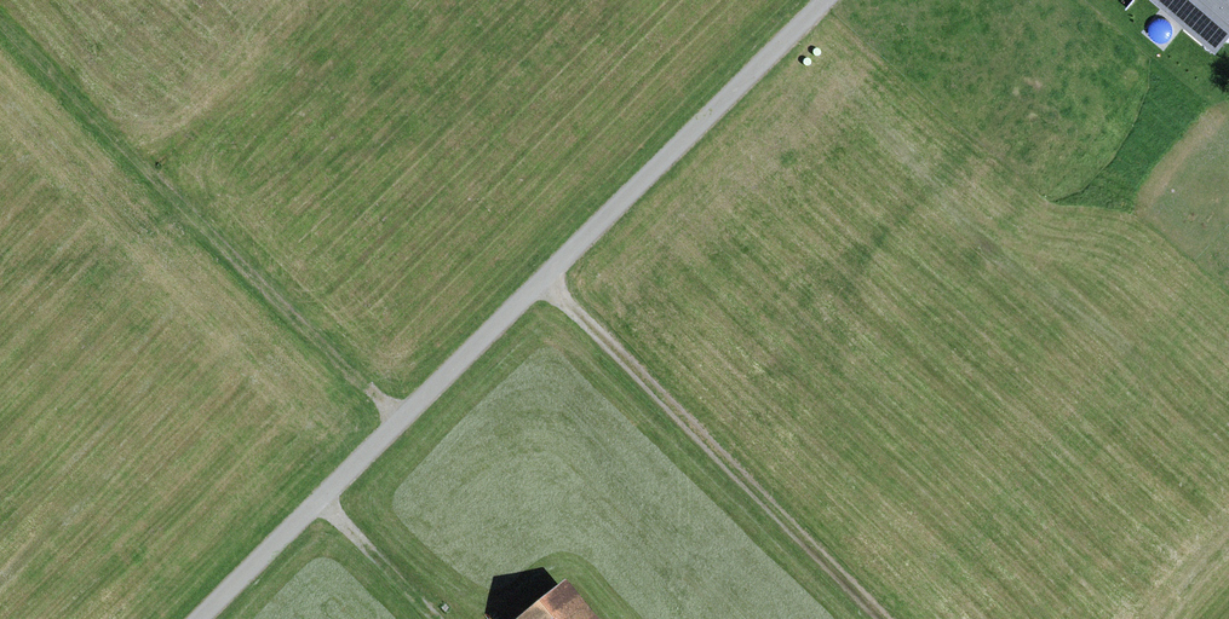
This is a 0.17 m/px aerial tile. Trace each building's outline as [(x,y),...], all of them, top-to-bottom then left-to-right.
[(1184,14),(1192,0),(1160,0),(1184,14)] [(516,618),(596,618),(564,580),(516,618)]
